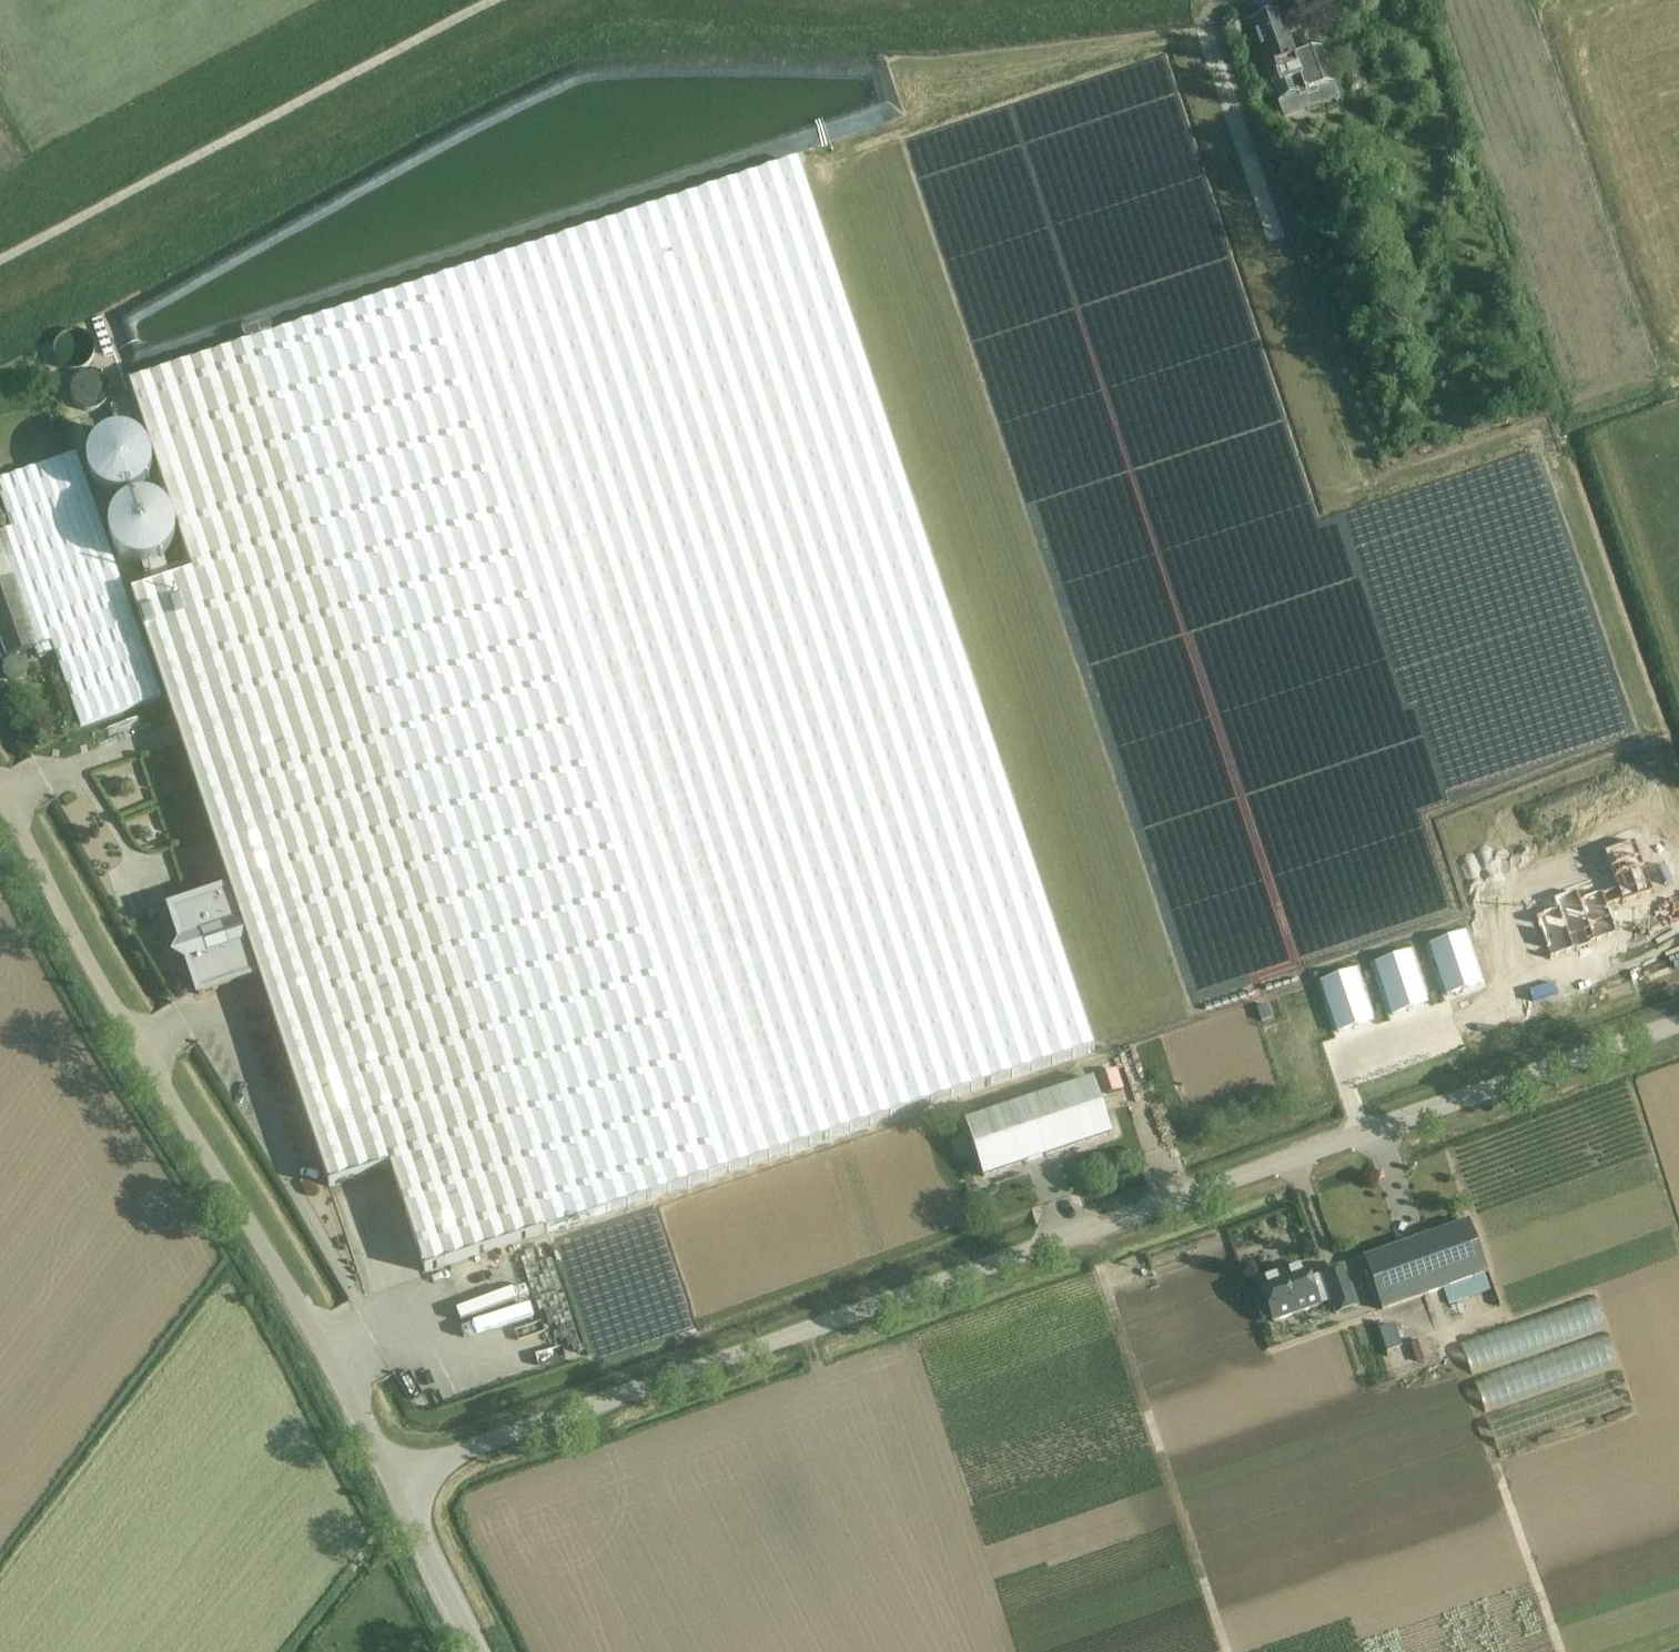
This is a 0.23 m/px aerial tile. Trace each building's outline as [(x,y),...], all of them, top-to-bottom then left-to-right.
[(1279,100),(1284,116),(1336,97),(1320,51),(1296,59),(1280,15),(1252,24),(1279,100)] [(390,1167),(425,1273),(1094,1051),(798,163),(129,386),(192,575),(132,595),(231,891),(171,911),(182,943),(175,957),(189,964),(200,995),(258,976),(329,1187),(390,1167)] [(114,393),(96,366),(69,385),(87,411),(114,393)] [(81,727),(163,698),(76,454),(0,481),(0,498),(3,508),(0,509),(0,638),(7,659),(38,647),(41,656),(55,651),(81,727)] [(1594,950),(1592,944),(1616,935),(1607,908),(1622,903),(1622,906),(1654,895),(1636,840),(1603,852),(1615,887),(1603,892),(1602,890),(1580,898),(1577,890),(1553,898),(1556,905),(1532,914),(1549,959),(1574,951),(1576,956),(1594,950)] [(1450,1003),(1467,998),(1484,992),(1468,941),(1450,947),(1434,952),(1450,1003)] [(1395,1022),(1411,1017),(1429,1011),(1411,960),(1393,967),(1378,972),(1395,1022)] [(1355,972),(1321,983),(1338,1032),(1372,1021),(1355,972)] [(984,1178),(1112,1135),(1094,1081),(966,1124),(984,1178)] [(1487,1274),(1469,1223),(1365,1260),(1382,1311),(1443,1289),(1448,1303),(1490,1288),(1485,1275),(1487,1274)] [(1260,1283),(1275,1323),(1321,1307),(1320,1306),(1332,1302),(1337,1316),(1358,1308),(1344,1268),(1323,1275),(1324,1277),(1312,1282),(1306,1267),(1260,1283)] [(479,1331),(536,1314),(532,1299),(542,1296),(539,1286),(471,1306),(479,1331)] [(1601,1295),(1465,1336),(1498,1446),(1638,1404),(1627,1366),(1624,1367),(1613,1328),(1612,1328),(1601,1295)]
